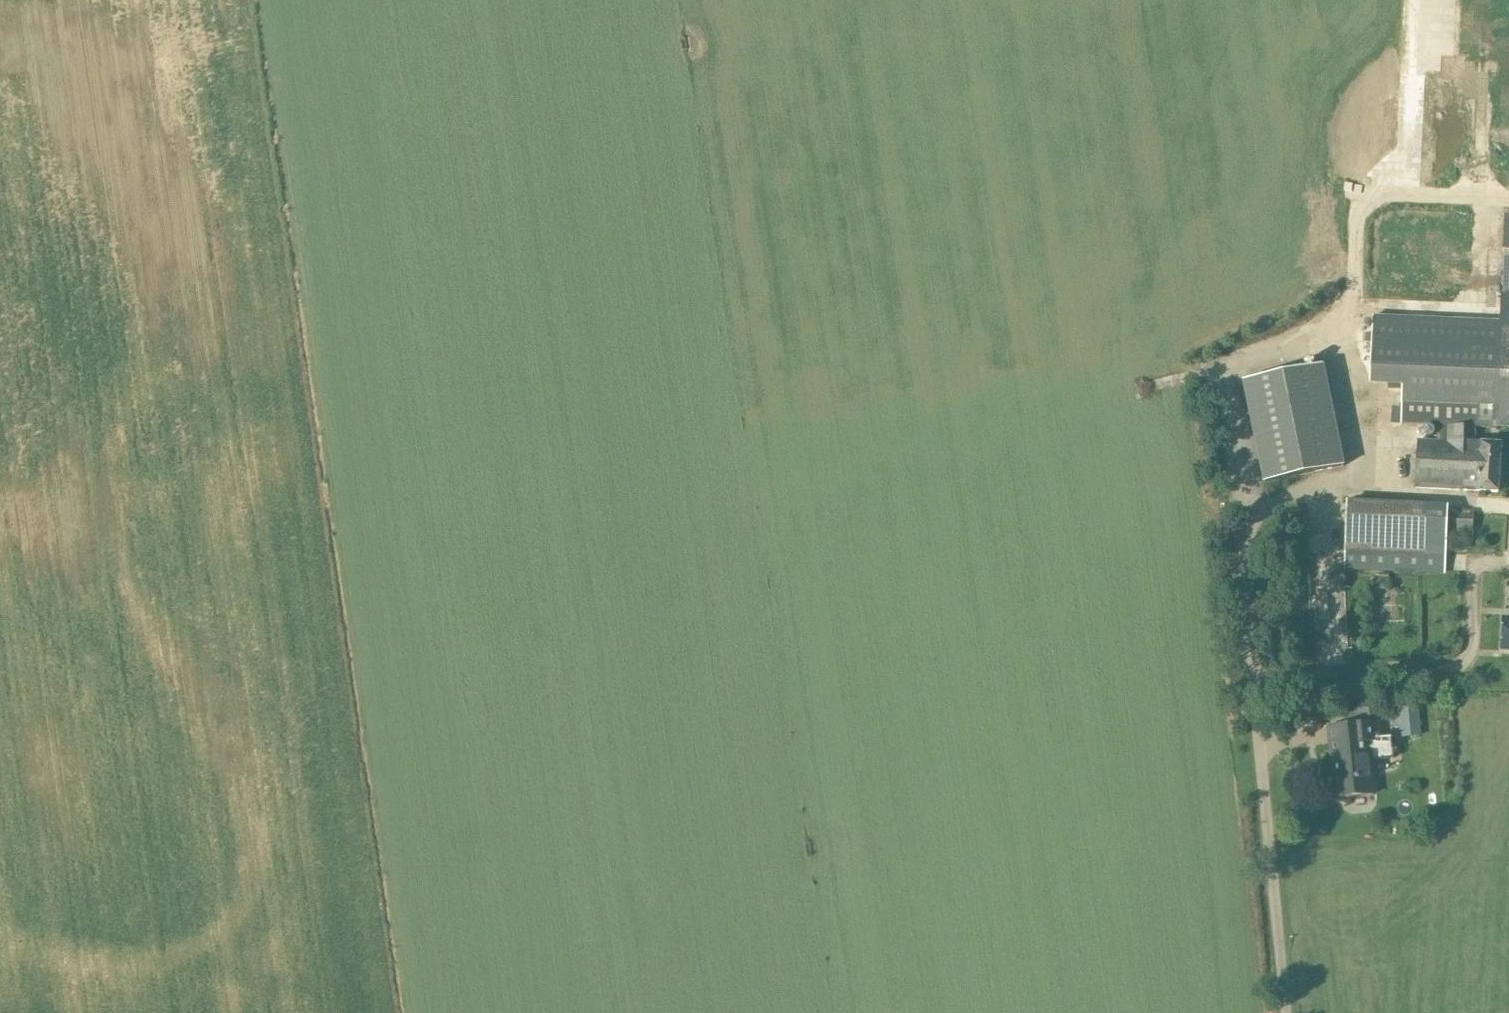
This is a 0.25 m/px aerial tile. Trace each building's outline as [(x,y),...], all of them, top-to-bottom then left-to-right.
[(1500,323),(1508,324),(1508,214),(1505,214),(1500,323)] [(1371,378),(1403,379),(1401,425),(1437,426),(1437,440),(1417,439),(1415,489),(1479,492),(1499,493),(1502,444),(1481,443),(1481,442),(1476,442),(1477,427),(1497,429),(1497,428),(1508,428),(1508,324),(1500,323),(1373,318),(1371,378)] [(1344,467),(1324,367),(1244,383),(1264,483),(1344,467)] [(1347,501),(1345,552),(1426,556),(1428,505),(1347,501)] [(1500,651),(1508,652),(1508,616),(1503,616),(1500,651)] [(1397,736),(1420,733),(1417,707),(1394,710),(1397,736)] [(1332,726),(1328,726),(1330,745),(1332,762),(1335,762),(1339,798),(1376,794),(1372,761),(1394,759),(1392,737),(1382,738),(1380,722),(1362,723),(1332,726)]
